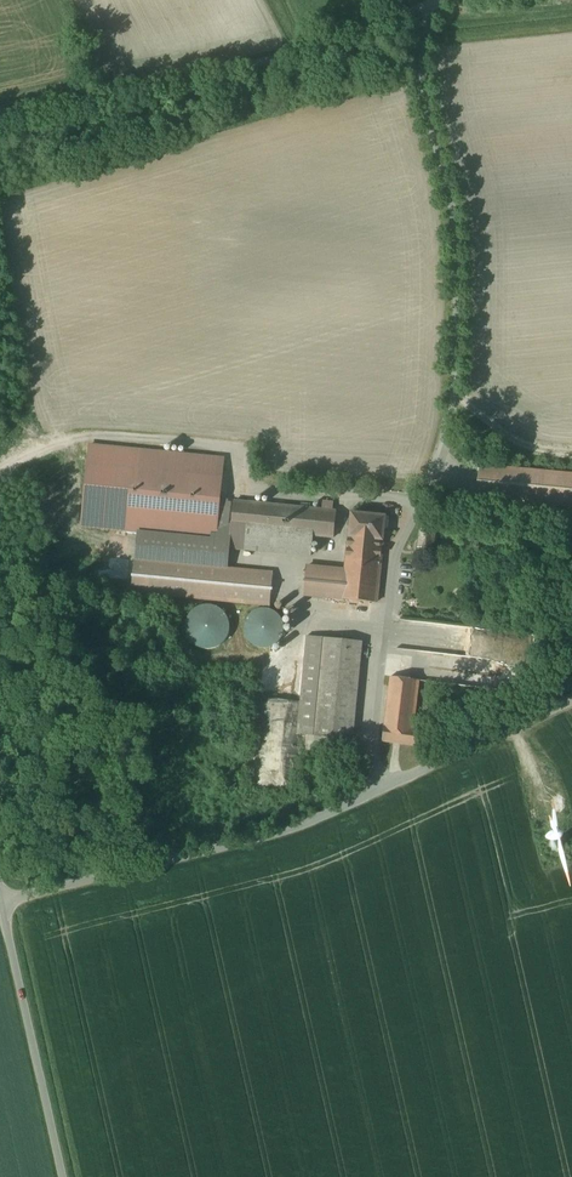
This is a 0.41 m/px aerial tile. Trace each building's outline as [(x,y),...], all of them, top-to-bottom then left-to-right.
[(265,66),(255,69),(257,78),(267,75),(265,66)] [(215,449),(74,435),(66,517),(206,531),(215,449)] [(337,502),(247,493),(243,538),(333,546),(337,502)] [(300,588),(343,593),(343,597),(382,599),(389,509),(350,506),(345,560),(304,556),(300,588)] [(441,520),(419,516),(415,543),(437,547),(441,520)] [(271,563),(133,551),(130,585),(268,597),(271,563)] [(196,600),(187,602),(182,605),(178,611),(177,620),(179,626),(183,631),(189,635),(200,636),(209,631),(212,625),(214,617),(212,609),(206,603),(196,600)] [(254,602),(245,604),(240,607),(236,613),(235,622),(237,628),(240,633),(247,637),(258,638),(266,633),(270,627),(271,619),(269,611),(264,605),(254,602)] [(353,732),(361,635),(307,631),(300,728),(353,732)] [(421,674),(388,669),(380,727),(413,732),(421,674)]
